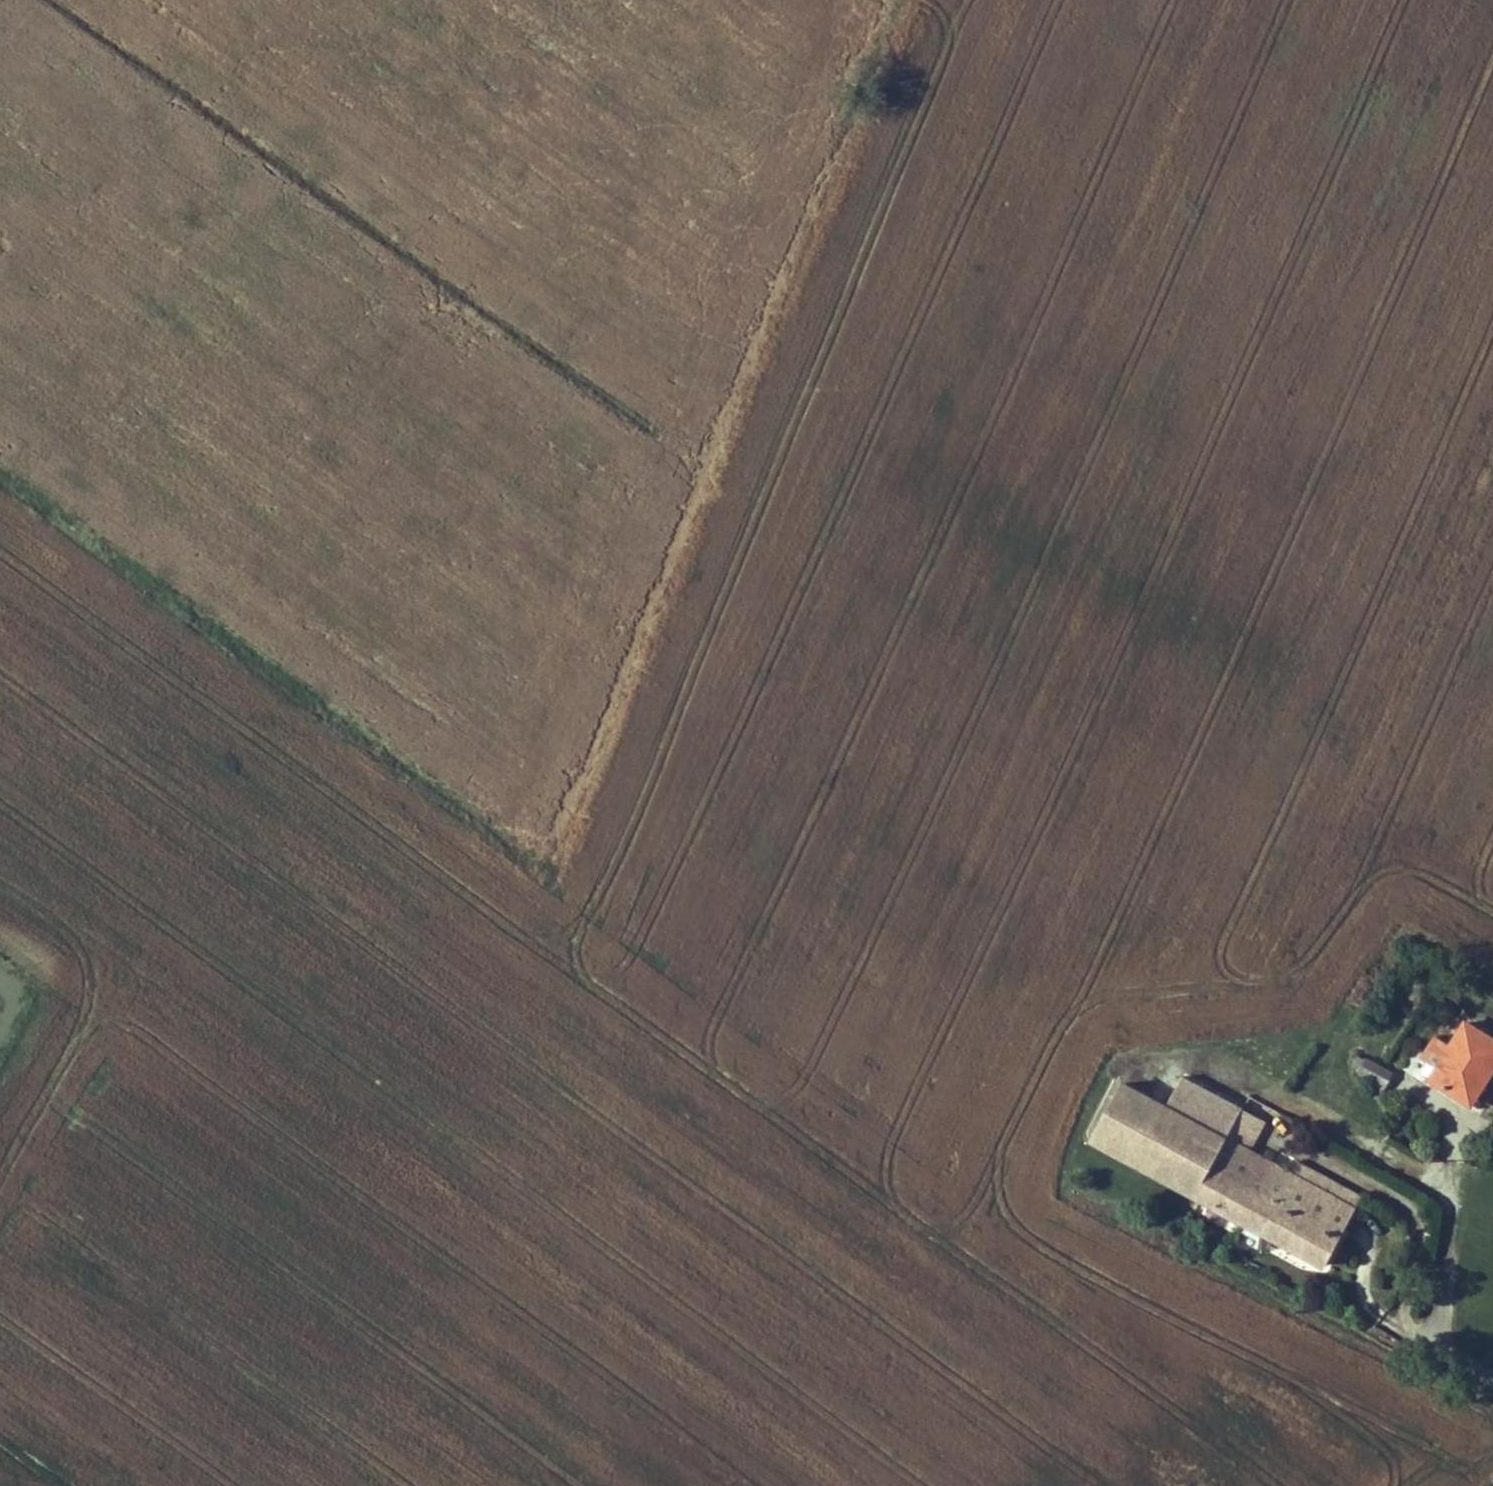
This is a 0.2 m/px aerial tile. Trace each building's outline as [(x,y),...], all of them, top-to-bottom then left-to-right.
[(1451,1046),(1438,1068),(1431,1079),(1466,1101),(1485,1072),(1490,1076),(1492,1071),(1492,1040),(1467,1023),(1451,1046)] [(1428,1062),(1438,1068),(1451,1046),(1442,1040),(1428,1062)] [(1394,1072),(1365,1057),(1357,1073),(1386,1088),(1394,1072)] [(1490,1076),(1485,1072),(1466,1101),(1471,1104),(1490,1076)] [(1181,1077),(1166,1106),(1219,1135),(1235,1106),(1181,1077)] [(1226,1139),(1219,1135),(1166,1106),(1121,1082),(1091,1138),(1197,1195),(1212,1166),(1226,1139)] [(1251,1188),(1266,1160),(1226,1139),(1212,1166),(1251,1188)] [(1340,1236),(1279,1203),(1293,1175),(1288,1172),(1266,1160),(1251,1188),(1212,1166),(1197,1195),(1203,1198),(1325,1264),(1340,1236)] [(1294,1161),(1288,1172),(1293,1175),(1355,1209),(1361,1198),(1294,1161)] [(1340,1236),(1355,1209),(1293,1175),(1279,1203),(1340,1236)] [(1198,1208),(1203,1198),(1197,1195),(1192,1205),(1198,1208)]
